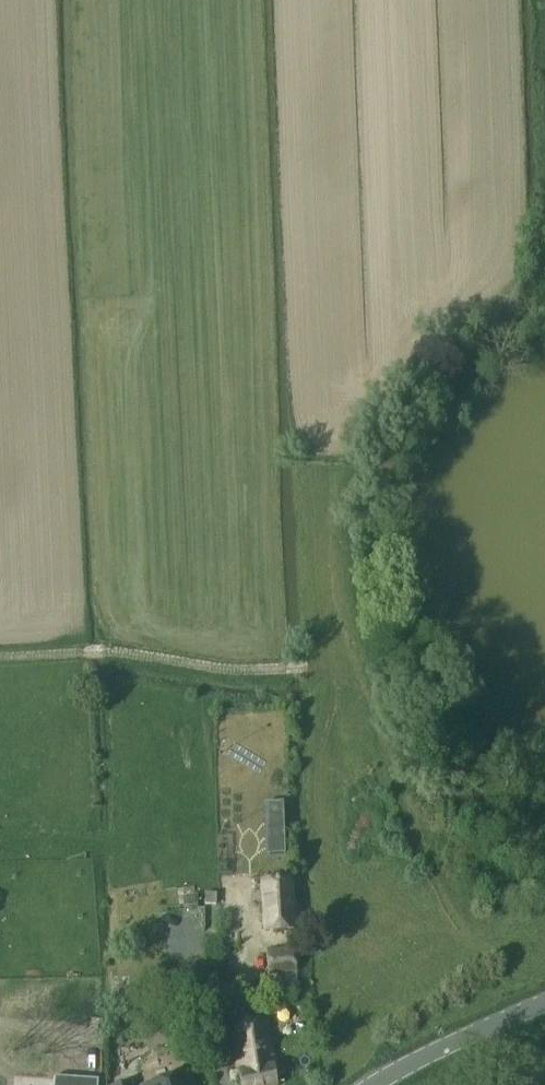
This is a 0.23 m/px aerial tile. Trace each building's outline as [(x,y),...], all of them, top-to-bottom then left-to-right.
[(284,839),(268,840),(268,855),(285,854),(284,839)] [(264,932),(294,931),(291,881),(261,883),(264,932)] [(216,906),(216,895),(205,895),(205,906),(216,906)] [(269,976),(296,974),(294,950),(266,953),(269,976)] [(267,1024),(231,1029),(240,1084),(277,1084),(267,1024)] [(191,1074),(152,1084),(194,1084),(191,1074)]
